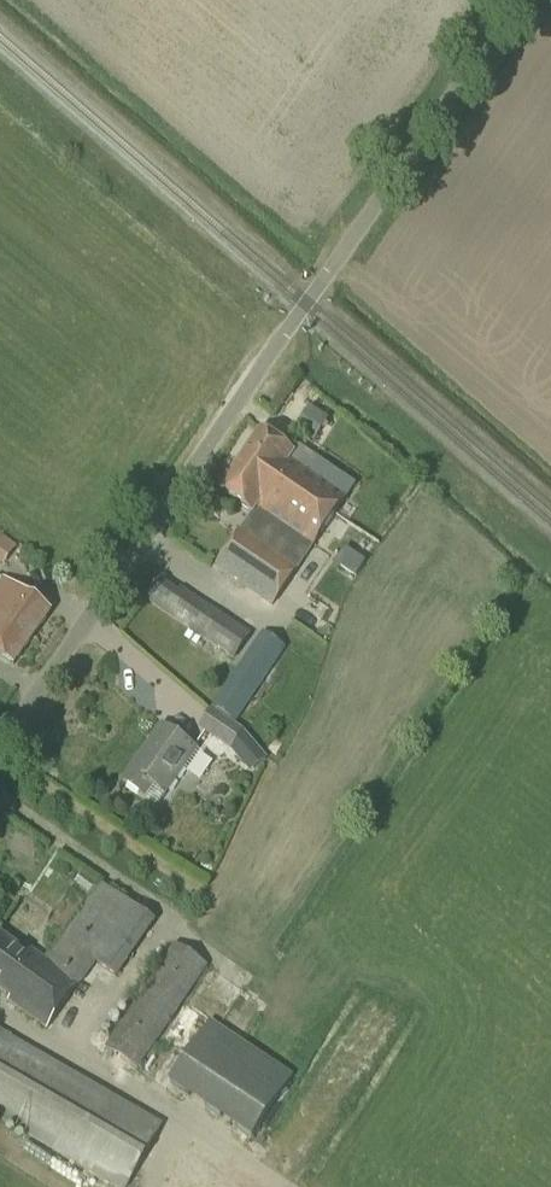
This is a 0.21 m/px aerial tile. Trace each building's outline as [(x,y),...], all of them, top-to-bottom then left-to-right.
[(308,411),(301,421),(318,432),(325,422),(308,411)] [(273,606),(298,570),(347,499),(291,460),(294,455),(261,432),(220,492),(253,515),(216,568),(273,606)] [(178,591),(164,583),(167,578),(163,575),(145,601),(154,607),(235,660),(251,635),(181,587),(178,591)] [(51,613),(4,579),(0,584),(0,655),(15,665),(51,613)] [(261,631),(212,709),(234,726),(235,724),(260,689),(285,648),(261,631)] [(245,731),(235,724),(234,726),(212,709),(198,729),(231,751),(233,750),(248,769),(265,756),(245,731)] [(165,794),(184,768),(196,750),(162,726),(123,782),(145,798),(153,785),(165,794)] [(102,883),(62,939),(118,978),(157,922),(102,883)] [(79,983),(32,950),(29,954),(0,933),(0,991),(11,998),(8,1002),(46,1029),(79,983)] [(140,1072),(201,978),(207,966),(173,944),(161,963),(105,1047),(140,1072)] [(253,1138),(294,1078),(212,1022),(171,1082),(253,1138)] [(162,1125),(0,1031),(0,1118),(119,1186),(128,1186),(162,1125)]
